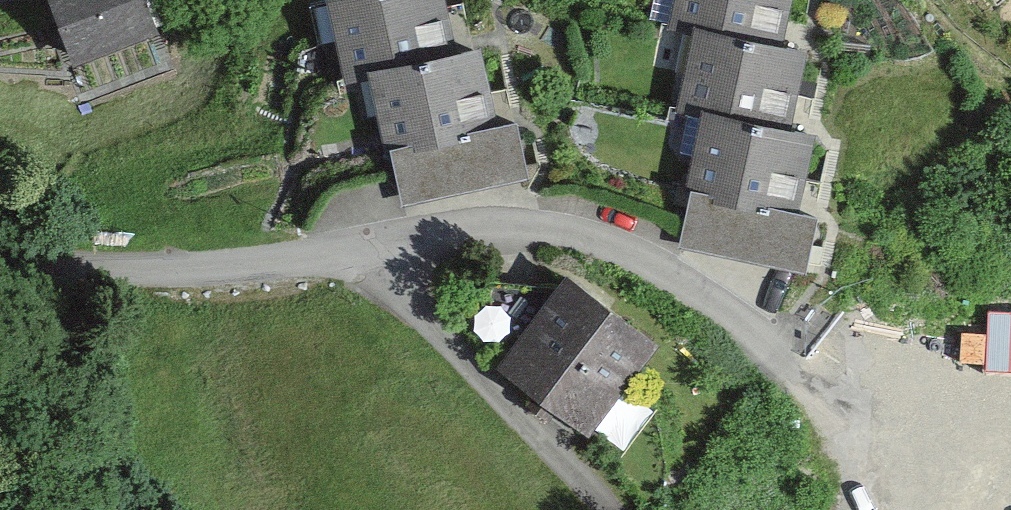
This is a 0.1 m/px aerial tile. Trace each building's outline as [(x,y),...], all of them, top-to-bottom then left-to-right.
[(82,72),(177,35),(164,0),(55,0),(82,72)] [(327,1),(342,91),(377,85),(387,146),(402,149),(411,206),(534,186),(526,134),(499,132),(490,62),(454,67),(443,0),(333,0),(327,1)] [(650,41),(686,49),(670,120),(707,128),(682,245),(801,272),(829,149),(800,133),(816,64),(790,58),(803,0),(659,0),(650,41)] [(568,283),(520,344),(528,354),(514,372),(587,430),(651,349),(568,283)]
